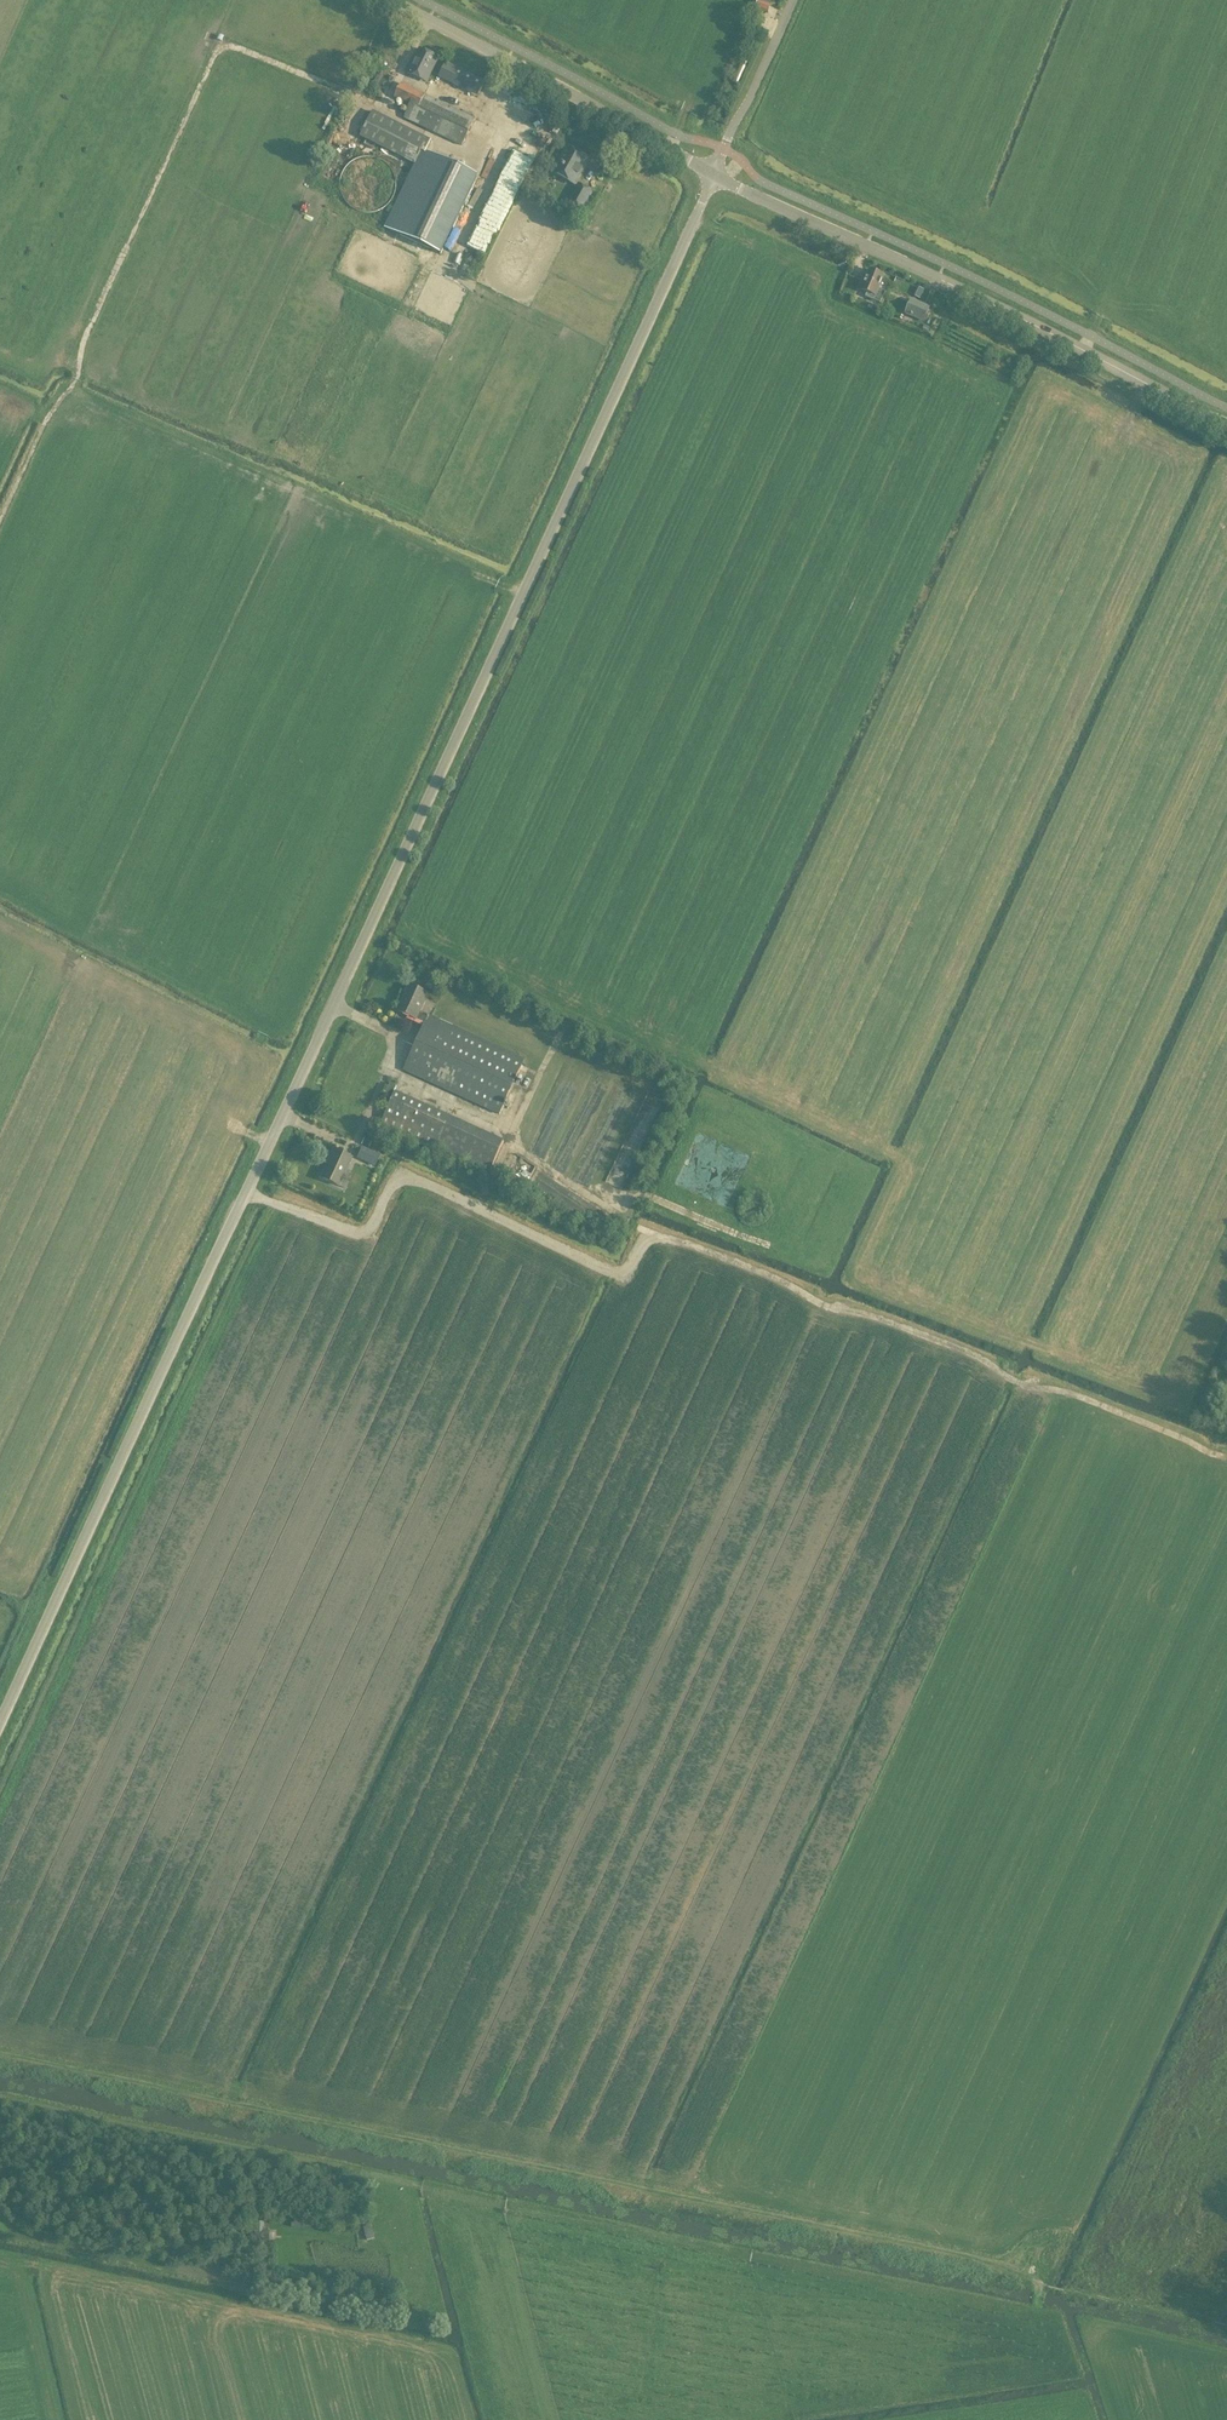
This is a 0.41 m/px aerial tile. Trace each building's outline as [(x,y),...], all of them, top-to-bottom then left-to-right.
[(755,8),(768,13),(771,5),(759,0),(755,8)] [(420,49),(408,74),(427,83),(439,59),(420,49)] [(447,62),(441,74),(479,94),(485,81),(447,62)] [(402,83),(394,99),(410,107),(404,118),(462,146),(476,119),(402,83)] [(414,163),(419,151),(420,152),(427,138),(373,111),(361,137),(414,163)] [(528,168),(534,157),(519,149),(513,160),(528,168)] [(568,149),(554,174),(574,186),(588,160),(568,149)] [(477,177),(423,151),(386,227),(441,253),(477,177)] [(579,184),(568,203),(583,212),(594,192),(579,184)] [(862,280),(858,289),(868,293),(866,298),(881,304),(885,292),(879,289),(884,276),(870,271),(866,281),(862,280)] [(912,299),(905,314),(924,323),(931,307),(912,299)] [(410,986),(398,1012),(426,1024),(404,1071),(500,1115),(525,1060),(430,1016),(429,1017),(420,1013),(429,995),(410,986)] [(390,1084),(384,1097),(391,1100),(397,1086),(390,1084)] [(396,1091),(379,1127),(435,1152),(437,1146),(491,1171),(504,1141),(396,1091)] [(665,1099),(650,1092),(643,1104),(658,1112),(665,1099)] [(362,1147),(356,1159),(375,1167),(380,1155),(362,1147)] [(334,1151),(321,1179),(338,1187),(352,1159),(334,1151)] [(507,1172),(503,1179),(516,1187),(520,1180),(507,1172)] [(371,2226),(363,2227),(366,2240),(374,2239),(371,2226)] [(253,2228),(252,2246),(269,2247),(269,2228),(253,2228)]
